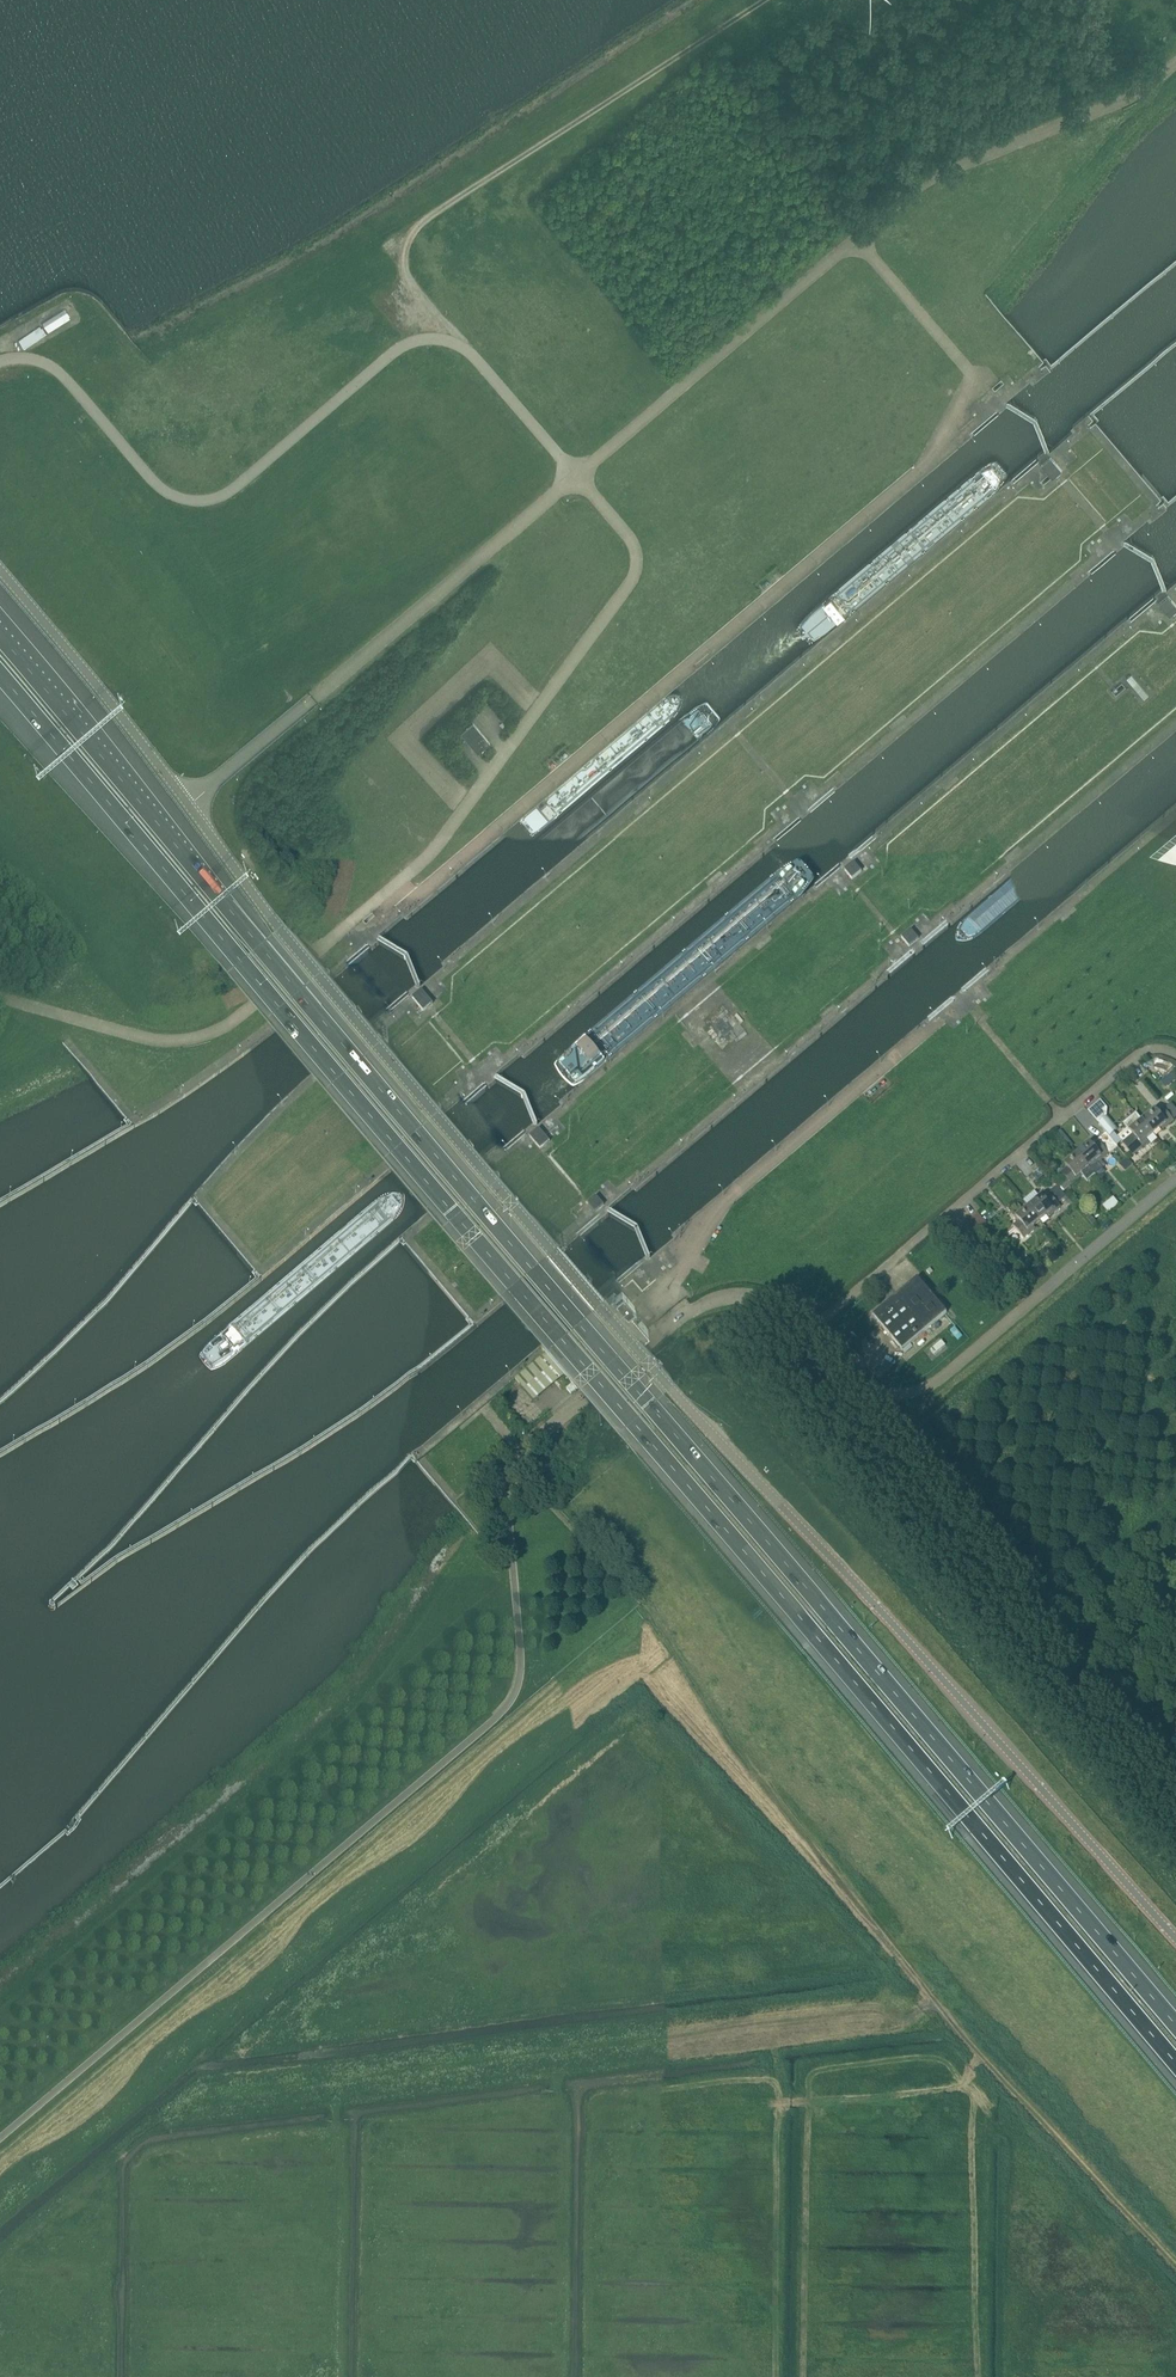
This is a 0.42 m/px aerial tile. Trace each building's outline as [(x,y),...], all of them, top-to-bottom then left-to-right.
[(1051,457),(1042,465),(1050,475),(1053,478),(1053,479),(1062,471),(1051,457)] [(1159,604),(1169,616),(1170,617),(1175,612),(1175,605),(1168,596),(1159,604)] [(1132,675),(1127,680),(1144,700),(1149,696),(1132,675)] [(461,733),(478,753),(490,743),(473,723),(461,733)] [(1149,843),(1175,851),(1175,820),(1149,843)] [(854,862),(845,870),(852,879),(862,871),(854,862)] [(910,930),(901,938),(910,947),(919,939),(910,930)] [(423,1012),(433,1004),(421,990),(412,998),(423,1012)] [(693,1049),(694,1048),(697,1046),(685,1031),(680,1035),(693,1049)] [(1173,1121),(1163,1109),(1157,1114),(1154,1111),(1142,1121),(1153,1135),(1161,1128),(1163,1130),(1173,1121)] [(1132,1135),(1127,1140),(1122,1144),(1132,1156),(1148,1143),(1146,1141),(1153,1135),(1142,1121),(1136,1114),(1123,1124),(1132,1135)] [(1109,1136),(1117,1130),(1106,1117),(1099,1124),(1109,1136)] [(540,1150),(550,1141),(539,1129),(529,1137),(540,1150)] [(1098,1164),(1117,1147),(1105,1133),(1098,1139),(1098,1142),(1092,1147),(1089,1144),(1077,1154),(1095,1175),(1102,1169),(1098,1164)] [(1054,1180),(1056,1182),(1055,1183),(1058,1187),(1067,1179),(1072,1185),(1083,1176),(1087,1182),(1095,1175),(1077,1154),(1064,1165),(1067,1168),(1054,1180)] [(1125,1171),(1132,1165),(1126,1158),(1119,1164),(1125,1171)] [(1059,1203),(1066,1197),(1057,1187),(1050,1193),(1059,1203)] [(1034,1192),(1023,1201),(1029,1207),(1029,1208),(1040,1221),(1047,1215),(1049,1217),(1060,1208),(1050,1196),(1044,1200),(1041,1197),(1040,1198),(1034,1192)] [(594,1214),(604,1205),(596,1196),(586,1204),(594,1214)] [(1019,1222),(1013,1226),(1024,1239),(1034,1230),(1033,1227),(1040,1221),(1029,1208),(1016,1218),(1019,1222)] [(981,1229),(987,1224),(978,1214),(972,1219),(981,1229)] [(975,1234),(981,1229),(972,1219),(966,1224),(975,1234)] [(974,1235),(965,1225),(959,1229),(968,1240),(974,1235)] [(968,1241),(959,1230),(953,1235),(962,1245),(968,1241)] [(982,1252),(987,1247),(982,1241),(977,1246),(982,1252)] [(902,1351),(935,1323),(947,1313),(923,1285),(918,1279),(895,1298),(873,1316),(902,1351)] [(616,1288),(609,1294),(621,1309),(629,1303),(616,1288)]
